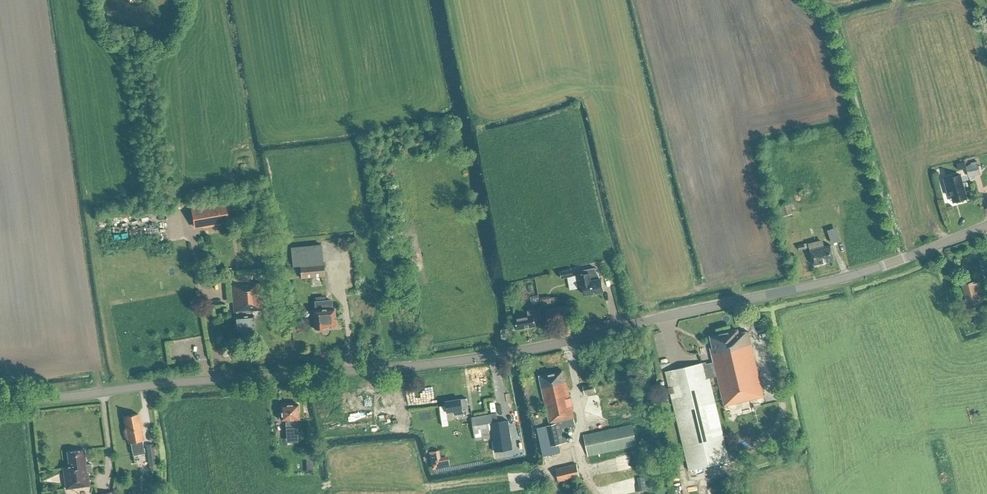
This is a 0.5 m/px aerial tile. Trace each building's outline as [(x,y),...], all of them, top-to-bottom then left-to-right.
[(969,177),(980,174),(977,161),(965,165),(969,177)] [(962,183),(960,176),(945,180),(947,187),(946,188),(948,196),(951,195),(953,202),(959,201),(960,202),(964,201),(964,199),(966,199),(962,183)] [(251,213),(262,211),(259,193),(249,195),(251,213)] [(784,215),(792,213),(789,203),(781,205),(784,215)] [(223,205),(190,209),(192,226),(225,222),(223,205)] [(837,241),(846,238),(841,225),(832,228),(837,241)] [(816,241),(814,233),(805,235),(808,249),(810,248),(814,264),(834,259),(830,244),(824,246),(823,242),(817,243),(817,241),(816,241)] [(300,265),(323,262),(321,247),(292,250),(293,265),(300,265)] [(323,262),(300,265),(302,278),(325,276),(323,262)] [(597,279),(595,268),(584,270),(584,273),(575,275),(578,289),(583,288),(584,294),(603,291),(601,278),(597,279)] [(561,278),(573,276),(571,269),(560,271),(561,278)] [(975,281),(962,285),(968,305),(974,303),(977,314),(986,311),(986,309),(985,304),(979,282),(976,283),(975,281)] [(251,284),(250,282),(231,284),(233,312),(236,312),(236,316),(233,316),(235,332),(254,330),(253,315),(252,315),(252,310),(261,309),(259,283),(251,284)] [(325,300),(325,296),(315,297),(315,301),(315,309),(313,309),(314,328),(315,328),(316,330),(321,329),(322,328),(323,328),(323,327),(335,326),(334,308),(331,308),(331,300),(325,300)] [(550,297),(549,296),(540,297),(541,304),(557,302),(556,296),(550,297)] [(547,319),(571,315),(570,307),(546,310),(547,319)] [(539,308),(527,310),(528,316),(515,318),(517,329),(536,326),(535,321),(541,319),(539,308)] [(738,333),(737,330),(710,336),(713,348),(710,348),(714,362),(706,364),(706,362),(666,372),(690,470),(730,460),(710,378),(717,376),(725,406),(764,396),(748,331),(738,333)] [(565,381),(562,370),(539,376),(550,425),(537,428),(543,456),(560,452),(559,444),(567,442),(564,428),(575,426),(574,417),(572,406),(570,398),(566,381),(565,381)] [(584,394),(596,392),(594,383),(582,386),(584,394)] [(462,409),(469,408),(467,398),(445,401),(447,412),(455,411),(455,415),(463,414),(462,409)] [(298,403),(280,404),(280,412),(278,412),(278,419),(280,419),(280,420),(285,420),(286,442),(298,441),(296,419),(299,419),(298,403)] [(475,440),(501,436),(497,412),(472,417),(475,440)] [(124,428),(126,439),(127,439),(128,443),(130,442),(133,455),(144,453),(142,445),(141,445),(140,440),(143,440),(138,413),(123,416),(125,428),(124,428)] [(588,456),(637,445),(632,424),(583,434),(588,456)] [(309,440),(310,470),(317,470),(316,439),(309,440)] [(150,468),(156,467),(153,444),(146,444),(150,468)] [(86,464),(84,449),(66,451),(68,466),(62,467),(65,489),(90,486),(88,471),(92,471),(91,464),(86,464)] [(433,466),(448,462),(446,455),(432,459),(433,466)] [(558,482),(579,477),(576,463),(556,469),(558,482)] [(137,485),(127,486),(128,493),(138,493),(137,485)]
